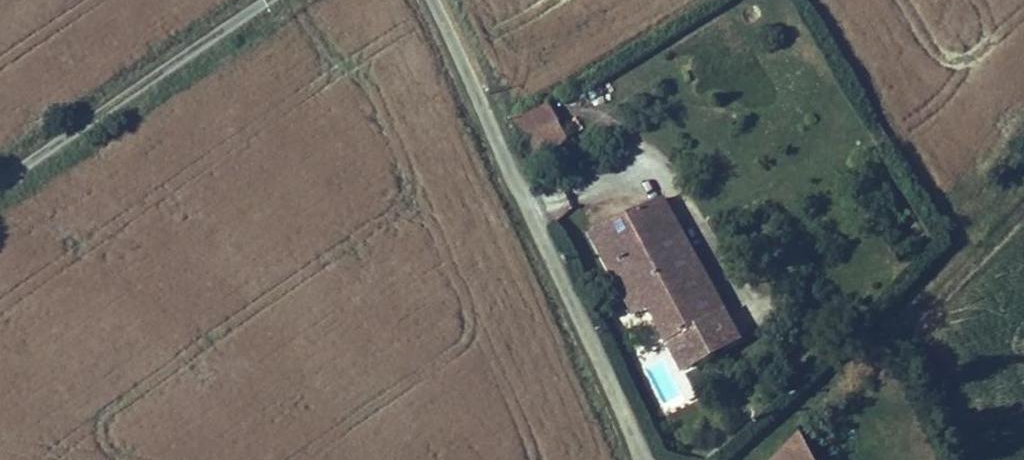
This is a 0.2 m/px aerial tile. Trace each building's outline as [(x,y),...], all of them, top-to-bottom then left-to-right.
[(543,101),(507,119),(528,159),(564,141),(543,101)] [(736,339),(659,199),(592,237),(635,315),(649,307),(683,368),(736,339)] [(775,459),(809,459),(796,439),(775,459)]
